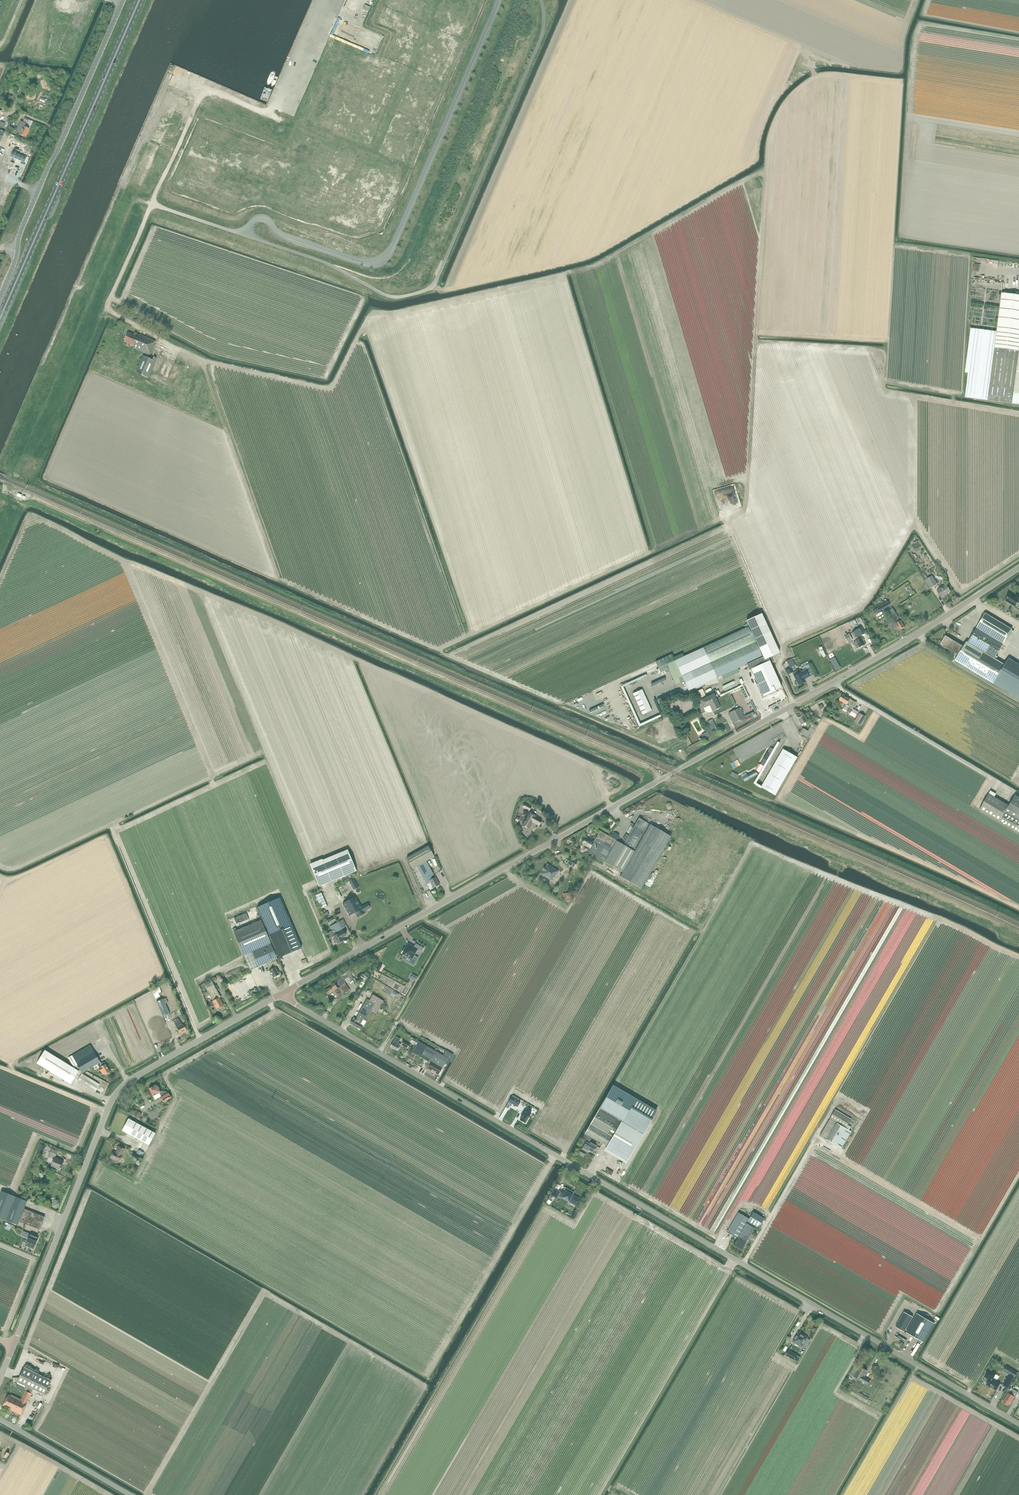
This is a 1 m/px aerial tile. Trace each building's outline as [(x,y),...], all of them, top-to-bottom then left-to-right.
[(59,1),(58,4),(61,5),(60,7),(60,8),(64,10),(65,9),(66,7),(69,9),(72,3),(65,0),(56,0),(59,1)] [(347,6),(348,9),(350,11),(353,13),(356,13),(358,11),(360,9),(361,6),(360,3),(358,0),(350,0),(349,1),(347,4),(347,6)] [(343,35),(345,36),(348,36),(350,35),(352,33),(352,30),(352,28),(351,26),(349,24),(347,23),(345,23),(342,25),(341,27),(340,29),(340,31),(341,33),(343,35)] [(9,128),(13,119),(8,117),(4,126),(9,128)] [(24,127),(26,123),(22,122),(17,133),(25,137),(29,129),(24,127)] [(10,157),(11,157),(24,163),(27,158),(13,152),(10,157)] [(951,255),(949,295),(957,296),(959,256),(951,255)] [(964,256),(962,297),(970,297),(972,257),(964,256)] [(1002,293),(995,347),(988,400),(1012,404),(1018,404),(1018,295),(1002,293)] [(941,341),(943,300),(935,300),(934,341),(941,341)] [(948,300),(947,341),(954,341),(955,300),(948,300)] [(965,397),(988,400),(997,332),(971,328),(965,372),(968,373),(965,397)] [(150,356),(155,346),(154,345),(155,341),(139,334),(138,336),(129,332),(124,342),(130,345),(133,347),(132,348),(150,356)] [(939,369),(940,344),(932,344),(931,368),(939,369)] [(148,378),(157,359),(154,357),(153,360),(144,356),(136,372),(148,378)] [(931,589),(938,584),(932,576),(925,580),(931,589)] [(946,584),(937,590),(942,598),(945,596),(945,595),(951,591),(946,584)] [(1018,594),(1016,598),(1010,594),(1006,601),(1015,606),(1018,602),(1018,603),(1018,595),(1018,594)] [(875,614),(890,605),(887,600),(872,609),(875,614)] [(905,627),(902,623),(893,607),(889,610),(896,621),(895,622),(897,626),(900,630),(905,627)] [(782,688),(771,663),(773,662),(771,657),(780,653),(762,613),(746,621),(749,627),(702,648),(680,658),(666,665),(676,685),(684,681),(689,691),(721,676),(723,680),(735,674),(735,673),(739,671),(738,668),(746,665),(749,671),(751,670),(763,697),(782,688)] [(1014,631),(1012,630),(985,614),(965,647),(963,645),(962,647),(945,637),(940,645),(958,655),(955,661),(994,684),(1006,665),(995,659),(1006,640),(1008,641),(1014,631)] [(886,623),(883,618),(877,622),(880,627),(886,623)] [(862,638),(861,636),(865,634),(861,628),(853,633),(856,638),(855,639),(856,641),(854,643),(857,649),(859,647),(860,648),(866,644),(864,641),(865,640),(863,638),(862,638)] [(844,636),(848,643),(853,641),(849,634),(844,636)] [(809,677),(805,670),(810,667),(809,664),(802,668),(803,671),(799,673),(798,670),(793,673),(794,676),(796,681),(795,683),(795,684),(795,685),(796,685),(798,685),(799,685),(805,681),(804,679),(809,677)] [(1007,664),(994,684),(1018,699),(1018,671),(1007,664)] [(791,667),(786,670),(788,675),(794,671),(796,670),(793,666),(791,667)] [(703,689),(697,691),(700,698),(705,695),(703,689)] [(714,694),(710,695),(709,693),(705,695),(707,697),(699,700),(703,708),(704,708),(705,712),(709,713),(713,711),(720,708),(714,694)] [(855,705),(856,703),(843,695),(840,700),(846,704),(843,708),(851,713),(850,715),(856,718),(859,713),(853,709),(855,706),(855,705)] [(660,712),(662,712),(657,701),(651,703),(650,703),(650,705),(655,705),(656,708),(653,710),(655,709),(657,713),(656,713),(650,715),(654,715),(660,712)] [(745,718),(740,708),(728,713),(733,723),(745,718)] [(866,717),(863,715),(860,713),(855,722),(861,725),(866,717)] [(810,724),(805,715),(798,719),(802,725),(806,723),(807,726),(810,724)] [(813,723),(808,731),(803,728),(800,733),(809,739),(812,734),(813,734),(818,726),(813,723)] [(782,741),(760,784),(762,785),(785,742),(782,741)] [(783,749),(761,787),(776,795),(798,757),(783,749)] [(995,797),(996,794),(991,791),(989,794),(980,810),(1018,833),(1018,797),(1016,795),(1009,806),(995,797)] [(529,811),(532,806),(524,802),(522,807),(529,811)] [(529,812),(522,825),(528,829),(532,822),(539,826),(542,821),(535,817),(536,816),(529,812)] [(641,889),(671,837),(639,819),(624,845),(616,841),(618,838),(613,835),(612,838),(600,831),(593,843),(586,838),(583,844),(587,846),(586,847),(585,847),(585,848),(584,848),(584,849),(584,850),(585,850),(586,851),(587,850),(588,851),(605,861),(604,862),(622,872),(620,877),(641,889)] [(426,861),(434,857),(428,846),(407,858),(413,869),(417,866),(427,884),(430,882),(434,889),(440,885),(435,877),(432,879),(431,876),(434,875),(426,861)] [(319,887),(356,871),(347,850),(322,860),(322,859),(310,864),(319,887)] [(565,862),(574,868),(577,862),(568,857),(565,862)] [(554,878),(559,871),(548,864),(545,868),(543,870),(544,870),(541,874),(551,881),(553,878),(554,878)] [(362,906),(356,897),(343,904),(349,916),(355,913),(358,917),(365,913),(364,911),(370,908),(367,903),(362,906)] [(261,920),(233,932),(244,955),(248,965),(250,971),(259,967),(266,964),(270,970),(269,971),(273,978),(279,975),(275,967),(274,968),(274,967),(278,965),(276,959),(278,959),(267,933),(268,932),(279,958),(282,957),(302,948),(280,898),(260,906),(257,907),(267,929),(266,930),(261,920)] [(249,919),(247,913),(238,917),(240,923),(249,919)] [(337,934),(336,933),(342,929),(339,922),(332,925),(334,931),(331,932),(333,936),(335,939),(334,939),(334,941),(335,943),(336,943),(337,942),(338,944),(344,941),(342,938),(346,936),(343,930),(337,934)] [(405,948),(402,953),(412,959),(418,949),(422,952),(424,948),(416,944),(414,947),(408,943),(405,949),(405,948)] [(395,956),(392,955),(377,982),(381,984),(377,992),(390,999),(411,961),(397,953),(395,956)] [(327,995),(334,991),(338,998),(350,990),(345,983),(345,980),(352,975),(350,972),(337,980),(340,986),(338,988),(334,982),(330,985),(331,986),(325,991),(327,995)] [(361,981),(365,983),(368,978),(362,974),(359,980),(361,981)] [(217,1009),(224,1005),(219,997),(221,997),(211,981),(204,985),(213,1001),(210,1002),(210,1004),(211,1006),(213,1007),(215,1006),(217,1009)] [(373,994),(369,1000),(375,1003),(371,1011),(377,1014),(384,1000),(373,994)] [(163,1016),(170,1014),(164,999),(156,1002),(163,1016)] [(354,1017),(350,1023),(360,1029),(363,1025),(361,1024),(363,1020),(366,1021),(371,1011),(375,1003),(369,1000),(367,999),(357,1017),(356,1019),(354,1017)] [(211,1013),(206,1015),(207,1016),(205,1018),(207,1021),(210,1020),(211,1022),(215,1019),(211,1013)] [(180,1034),(187,1030),(184,1024),(182,1025),(180,1020),(174,1023),(180,1034)] [(397,1050),(400,1044),(398,1043),(401,1039),(396,1037),(391,1047),(397,1050)] [(418,1041),(412,1052),(414,1054),(416,1051),(422,1054),(420,1057),(431,1063),(428,1069),(439,1075),(442,1068),(441,1068),(443,1064),(444,1064),(448,1058),(437,1052),(418,1041)] [(121,1044),(117,1045),(123,1061),(125,1061),(125,1067),(129,1065),(126,1058),(126,1059),(125,1055),(125,1051),(122,1044),(121,1044)] [(103,1062),(101,1063),(101,1064),(94,1052),(90,1045),(68,1058),(74,1067),(73,1068),(45,1050),(37,1063),(71,1084),(79,1071),(77,1070),(79,1068),(82,1073),(98,1064),(100,1068),(102,1072),(103,1071),(105,1074),(110,1072),(106,1064),(105,1064),(104,1064),(103,1062)] [(95,1092),(99,1084),(82,1074),(77,1082),(95,1092)] [(148,1092),(148,1093),(149,1095),(151,1096),(152,1095),(153,1096),(155,1100),(161,1097),(163,1101),(164,1102),(171,1097),(168,1092),(167,1093),(167,1092),(162,1090),(161,1091),(157,1084),(149,1089),(150,1091),(148,1092)] [(612,1086),(599,1109),(600,1110),(642,1136),(656,1112),(612,1086)] [(517,1107),(521,1102),(511,1096),(508,1102),(517,1107)] [(522,1116),(520,1120),(525,1123),(531,1113),(525,1109),(521,1115),(522,1116)] [(600,1110),(582,1139),(589,1143),(592,1138),(628,1160),(642,1136),(600,1110)] [(149,1145),(155,1133),(128,1119),(122,1131),(149,1145)] [(586,1142),(583,1147),(586,1149),(593,1153),(597,1146),(593,1144),(594,1143),(591,1141),(590,1142),(589,1144),(586,1142)] [(42,1155),(46,1146),(41,1144),(37,1153),(42,1155)] [(110,1158),(120,1162),(123,1155),(125,1149),(118,1146),(116,1152),(113,1151),(110,1158)] [(50,1152),(48,1157),(54,1160),(51,1166),(60,1170),(64,1161),(55,1157),(56,1155),(50,1152)] [(561,1193),(560,1192),(559,1195),(560,1196),(559,1196),(575,1205),(579,1198),(572,1195),(567,1193),(569,1190),(565,1187),(561,1193)] [(560,1192),(561,1191),(554,1188),(550,1195),(557,1199),(559,1195),(560,1192)] [(27,1201),(2,1191),(0,1195),(0,1218),(18,1225),(19,1221),(40,1229),(45,1217),(24,1209),(27,1201)] [(739,1212),(727,1232),(738,1238),(734,1245),(742,1250),(755,1228),(747,1223),(748,1221),(760,1228),(765,1218),(754,1212),(750,1219),(739,1212)] [(23,1231),(22,1236),(28,1238),(25,1245),(34,1249),(39,1238),(23,1231)] [(909,1335),(904,1332),(913,1317),(904,1312),(895,1326),(900,1329),(900,1333),(897,1337),(905,1342),(909,1335)] [(935,1324),(917,1313),(906,1332),(924,1342),(935,1324)] [(798,1332),(793,1342),(802,1347),(803,1345),(806,1347),(809,1340),(807,1339),(807,1337),(798,1332)] [(788,1356),(794,1360),(797,1355),(789,1350),(786,1355),(788,1356)] [(859,1367),(855,1365),(850,1374),(868,1385),(871,1380),(864,1376),(867,1370),(860,1366),(859,1367)] [(1007,1366),(1005,1369),(1009,1371),(1007,1373),(1009,1375),(1010,1374),(1014,1377),(1017,1372),(1007,1366)] [(52,1380),(24,1367),(17,1382),(27,1387),(21,1399),(11,1394),(11,1395),(9,1394),(3,1406),(8,1408),(7,1409),(22,1415),(33,1390),(44,1395),(52,1380)] [(996,1374),(989,1370),(985,1377),(989,1379),(986,1384),(996,1390),(1000,1383),(993,1379),(996,1374)] [(1003,1385),(1007,1388),(1014,1377),(1010,1374),(1009,1375),(1003,1385)] [(853,1386),(850,1393),(867,1403),(869,1398),(859,1392),(861,1390),(853,1386)] [(1015,1397),(1011,1394),(1012,1392),(1010,1391),(1003,1402),(1008,1405),(1010,1402),(1011,1402),(1013,1399),(1014,1400),(1015,1397)]
